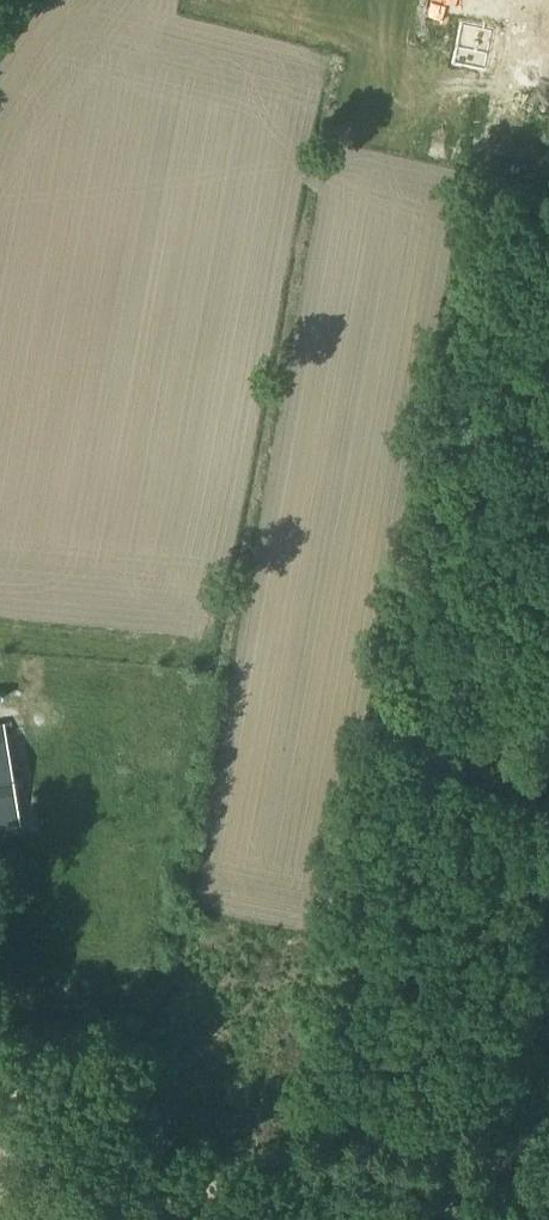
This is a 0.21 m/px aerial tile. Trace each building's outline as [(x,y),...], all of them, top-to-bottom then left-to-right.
[(19,825),(4,722),(0,723),(0,828),(19,825)]
